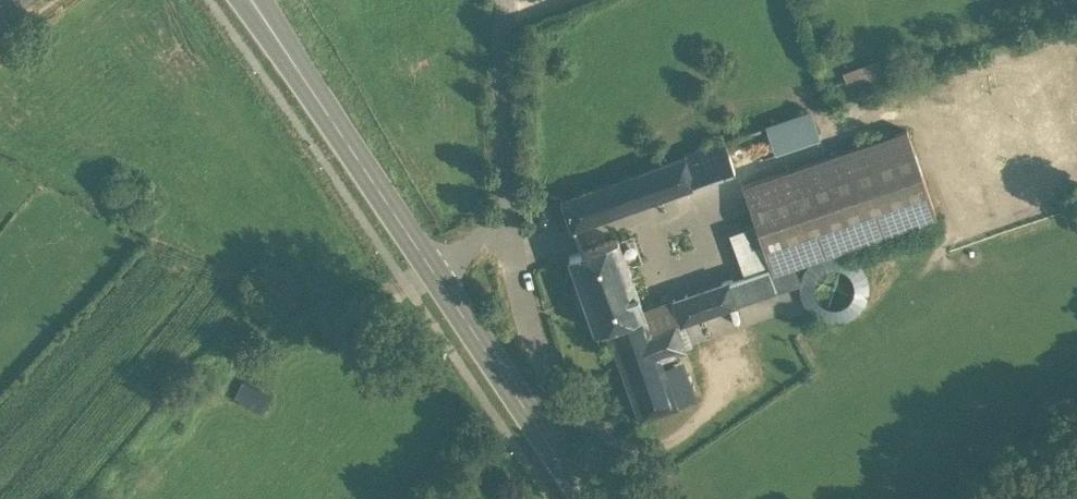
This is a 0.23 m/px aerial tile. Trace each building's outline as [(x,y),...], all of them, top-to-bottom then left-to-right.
[(884,56),(847,70),(856,92),(893,78),(884,56)] [(817,106),(771,124),(783,153),(828,135),(817,106)] [(906,129),(742,186),(772,273),(936,215),(906,129)] [(724,142),(685,156),(695,184),(734,170),(724,142)] [(685,156),(562,200),(572,228),(695,184),(685,156)] [(644,314),(617,238),(569,256),(600,344),(611,340),(607,327),(644,314)] [(677,325),(685,349),(797,310),(788,286),(800,281),(795,266),(771,275),(776,289),(736,303),(677,325)] [(768,267),(728,281),(736,303),(776,289),(771,275),(768,267)] [(728,281),(672,300),(680,323),(736,303),(728,281)] [(644,314),(607,327),(611,340),(640,419),(676,406),(659,358),(650,332),(644,314)] [(675,322),(650,332),(659,358),(685,349),(675,322)]
